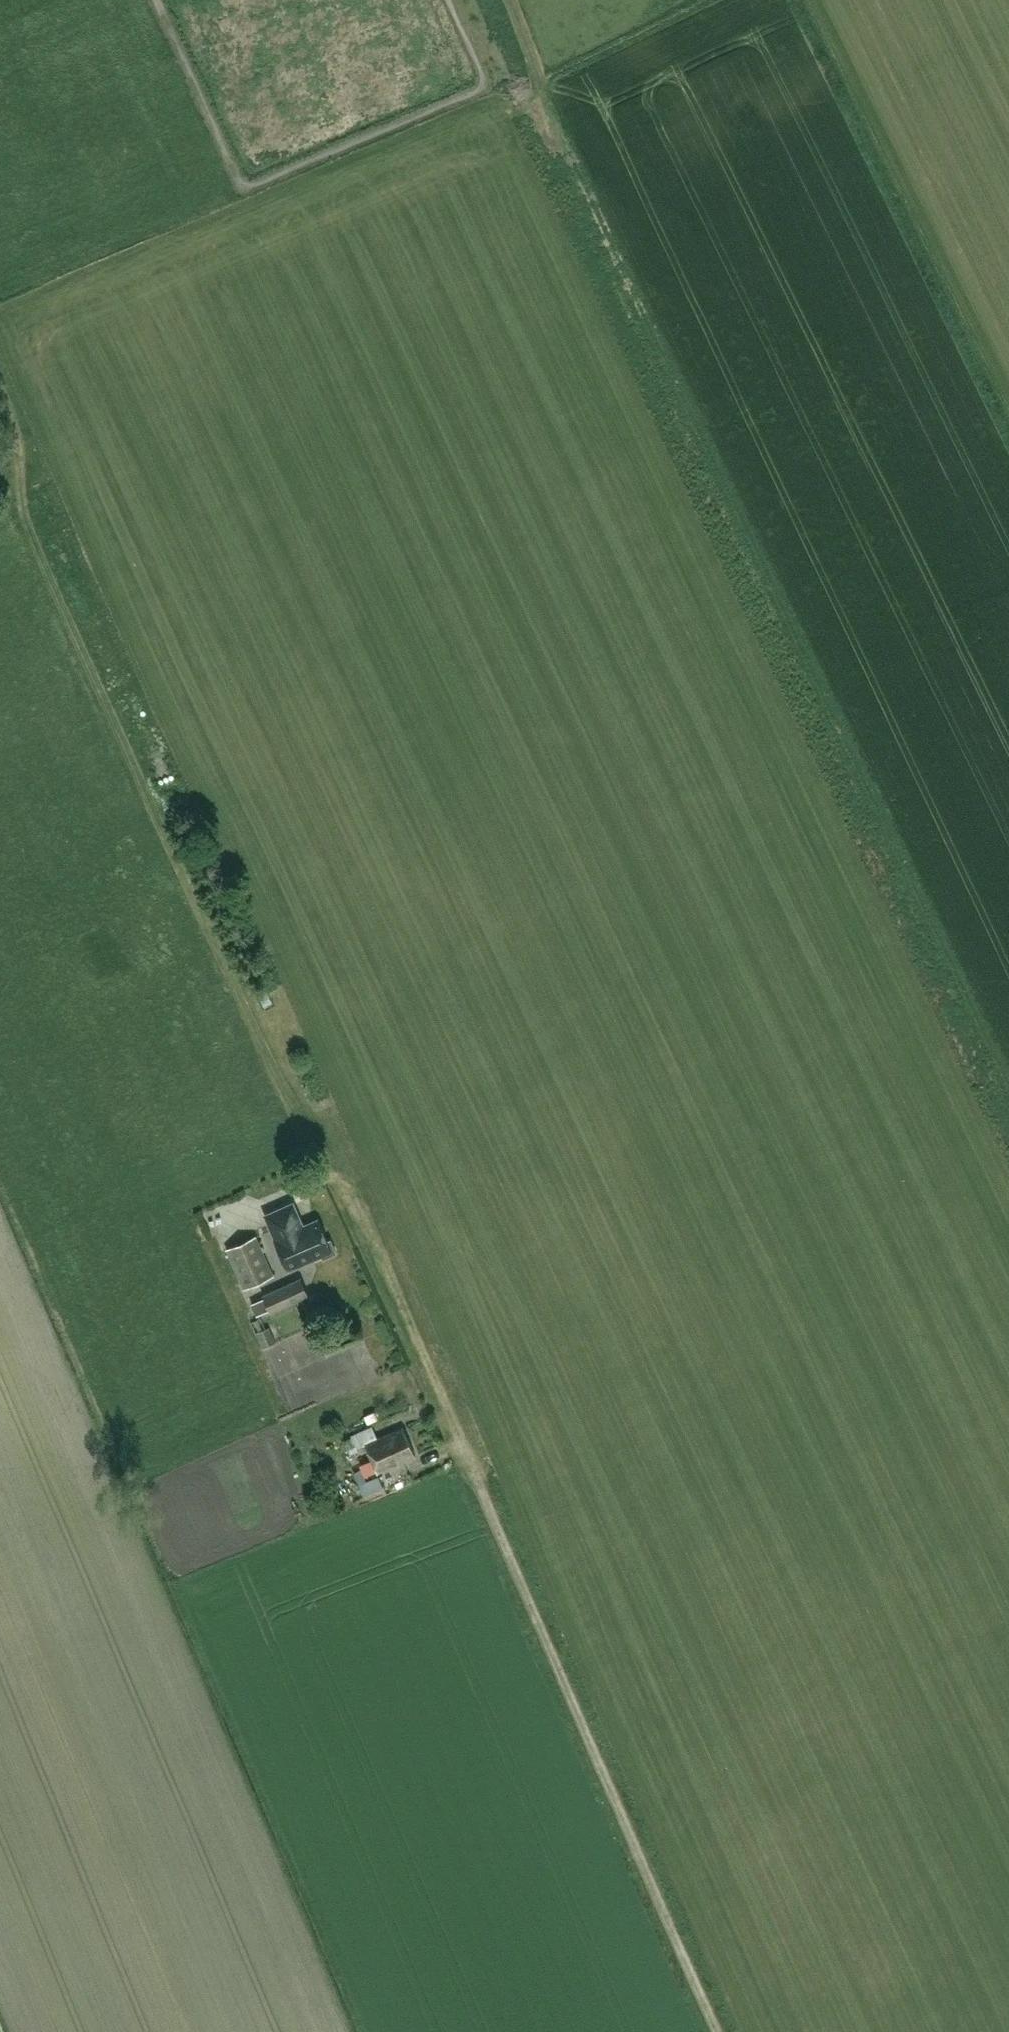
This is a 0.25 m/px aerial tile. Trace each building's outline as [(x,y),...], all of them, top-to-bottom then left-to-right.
[(293,1203),(266,1215),(276,1238),(275,1238),(288,1269),(322,1254),(323,1258),(336,1252),(331,1239),(327,1241),(318,1220),(303,1226),(293,1203)] [(273,1274),(256,1234),(227,1247),(244,1287),(273,1274)] [(270,1310),(301,1297),(308,1294),(300,1278),(294,1281),(263,1294),(270,1310)] [(376,1401),(363,1406),(368,1419),(380,1414),(376,1401)] [(356,1447),(364,1443),(365,1443),(377,1438),(371,1426),(339,1440),(345,1455),(357,1450),(356,1447)] [(377,1438),(365,1443),(364,1443),(376,1472),(415,1455),(402,1426),(377,1438)] [(359,1484),(363,1494),(382,1486),(379,1476),(359,1484)]
